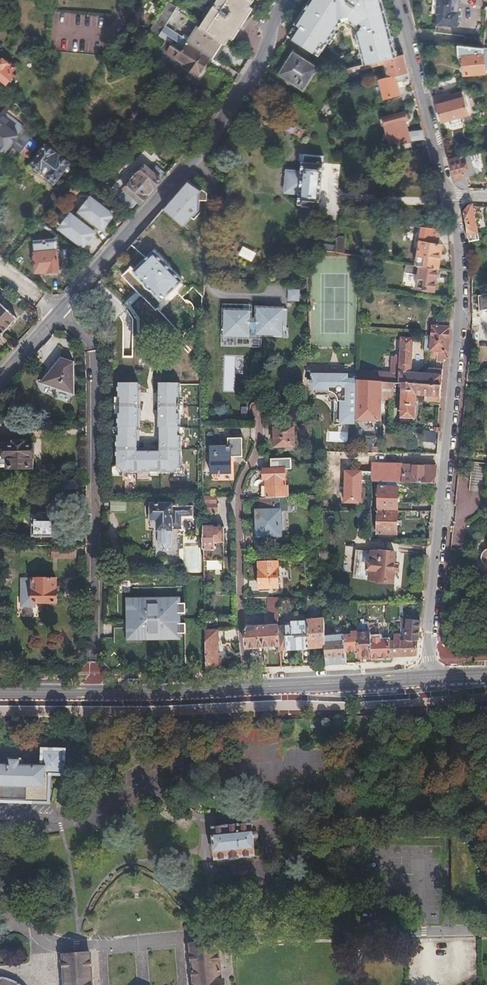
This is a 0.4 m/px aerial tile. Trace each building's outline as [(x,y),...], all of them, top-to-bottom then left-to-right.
[(225,43),(253,0),(217,0),(200,26),(223,41),(225,43)] [(288,35),(316,51),(332,27),(335,28),(339,23),(353,19),(357,22),(355,26),(363,62),(377,58),(397,54),(383,0),(311,0),(288,35)] [(436,20),(436,24),(458,25),(459,9),(451,9),(452,0),(438,0),(436,20)] [(223,41),(200,26),(197,24),(187,40),(210,55),(213,57),(223,41)] [(210,55),(187,40),(181,50),(171,44),(166,51),(184,62),(190,66),(188,69),(197,74),(210,55)] [(215,58),(225,43),(223,41),(213,57),(215,58)] [(486,71),(483,47),(456,44),(458,58),(463,57),(466,74),(486,71)] [(294,47),(283,63),(302,74),(312,59),(294,47)] [(377,58),(363,62),(351,64),(351,66),(352,68),(366,65),(383,61),(384,66),(386,65),(387,69),(388,74),(378,76),(382,96),(400,91),(397,81),(397,79),(401,78),(405,77),(407,76),(409,76),(403,52),(397,54),(377,58)] [(1,84),(5,79),(9,83),(16,74),(13,72),(17,68),(3,57),(0,61),(0,84),(1,84)] [(254,87),(247,97),(258,103),(265,94),(254,87)] [(447,91),(432,95),(439,119),(450,116),(452,123),(461,120),(459,113),(466,112),(461,92),(447,95),(447,91)] [(5,147),(17,130),(0,119),(0,144),(5,147)] [(403,132),(405,141),(425,139),(422,129),(403,132)] [(13,161),(20,151),(13,144),(5,154),(13,161)] [(46,146),(33,163),(51,177),(64,160),(46,146)] [(28,157),(20,151),(13,161),(20,166),(28,157)] [(473,174),(468,153),(449,158),(454,180),(461,186),(467,186),(465,176),(473,174)] [(302,157),(301,168),(298,191),(296,200),(317,203),(322,160),(302,157)] [(140,202),(161,179),(145,164),(124,188),(125,189),(121,193),(120,195),(131,205),(133,204),(137,200),(140,202)] [(298,191),(301,168),(286,165),(283,188),(298,191)] [(199,191),(187,183),(161,211),(181,230),(191,219),(193,220),(200,212),(199,210),(199,201),(207,202),(206,194),(202,190),(199,191)] [(115,214),(90,196),(77,214),(101,232),(115,214)] [(462,211),(466,232),(476,231),(471,204),(468,204),(462,211)] [(96,232),(70,212),(56,229),(82,249),(96,232)] [(435,240),(438,224),(417,222),(415,237),(419,238),(415,262),(418,262),(436,265),(440,242),(440,241),(435,240)] [(346,238),(337,237),(335,249),(344,250),(346,238)] [(57,239),(33,242),(36,270),(59,267),(57,239)] [(240,255),(254,261),(258,252),(244,246),(240,255)] [(155,247),(134,267),(162,297),(184,277),(155,247)] [(365,247),(364,254),(375,255),(376,249),(365,247)] [(432,288),(436,265),(418,262),(414,285),(432,288)] [(302,301),(302,288),(290,288),(290,301),(302,301)] [(477,290),(477,305),(484,305),(486,305),(486,290),(477,290)] [(16,304),(21,298),(13,292),(8,298),(16,304)] [(3,332),(16,319),(0,303),(0,330),(3,332)] [(226,339),(253,338),(253,335),(275,334),(275,335),(285,334),(285,333),(285,325),(288,324),(287,306),(266,307),(266,305),(255,305),(256,317),(252,317),(251,311),(225,312),(225,329),(224,329),(224,330),(223,330),(223,331),(223,332),(223,333),(223,334),(224,334),(224,335),(226,335),(226,339)] [(431,316),(429,348),(446,349),(447,317),(431,316)] [(394,356),(393,371),(402,372),(401,381),(440,382),(442,366),(431,366),(431,370),(418,370),(419,338),(408,338),(407,349),(403,349),(403,356),(394,356)] [(123,356),(132,356),(133,342),(124,342),(123,356)] [(446,349),(429,348),(429,356),(436,357),(436,360),(442,360),(442,359),(446,354),(446,349)] [(61,357),(40,381),(71,392),(71,361),(61,357)] [(356,380),(356,372),(351,372),(352,370),(312,369),(312,383),(316,383),(316,389),(329,390),(328,391),(328,393),(328,394),(328,395),(330,396),(331,397),(332,396),(334,395),(333,418),(337,419),(337,421),(344,421),(345,419),(348,419),(348,417),(355,418),(356,380)] [(393,371),(356,370),(356,372),(356,380),(381,381),(393,381),(401,381),(402,372),(393,371)] [(381,381),(356,380),(355,418),(361,418),(380,419),(381,381)] [(401,381),(400,410),(416,411),(417,393),(425,393),(432,394),(432,399),(439,399),(440,394),(440,382),(401,381)] [(139,382),(118,382),(118,397),(115,397),(115,413),(118,413),(118,426),(114,426),(114,436),(117,436),(117,466),(113,466),(113,476),(123,476),(123,473),(151,473),(151,476),(159,476),(159,473),(175,473),(175,476),(185,477),(185,466),(182,466),(182,436),(185,436),(185,427),(180,426),(180,414),(184,414),(184,397),(180,397),(180,382),(160,382),(160,427),(161,427),(161,450),(138,450),(138,427),(139,427),(139,382)] [(293,424),(274,425),(274,445),(294,444),(293,424)] [(361,424),(354,424),(354,432),(373,434),(374,425),(361,424)] [(433,428),(422,427),(421,438),(433,439),(434,428),(433,428)] [(0,464),(30,464),(30,442),(26,442),(26,437),(0,437),(0,464)] [(228,445),(210,446),(210,472),(230,471),(230,456),(241,455),(241,437),(228,437),(228,445)] [(403,461),(372,459),(372,476),(402,478),(403,461)] [(483,490),(486,461),(470,459),(467,488),(483,490)] [(435,463),(403,461),(402,478),(433,480),(435,463)] [(264,467),(265,496),(286,494),(288,494),(288,482),(285,482),(284,466),(283,466),(265,467),(264,467)] [(361,471),(344,471),(344,503),(361,503),(361,471)] [(77,486),(77,476),(65,476),(65,486),(77,486)] [(376,484),(375,503),(396,504),(404,505),(411,505),(411,497),(396,496),(397,486),(376,484)] [(477,494),(466,495),(466,485),(457,486),(457,505),(477,504),(477,494)] [(265,496),(261,496),(261,509),(258,510),(259,534),(281,533),(280,509),(287,508),(286,494),(265,496)] [(181,511),(193,511),(193,504),(184,504),(184,503),(148,503),(148,504),(145,504),(145,520),(158,520),(158,539),(158,540),(159,541),(159,542),(160,543),(160,544),(161,544),(162,545),(163,545),(163,548),(166,548),(166,545),(167,544),(168,544),(169,544),(169,543),(170,543),(170,542),(171,541),(171,527),(171,524),(181,524),(181,511)] [(396,504),(375,503),(374,528),(394,529),(396,504)] [(419,514),(420,506),(411,505),(404,505),(403,513),(419,514)] [(34,517),(31,518),(31,534),(54,533),(54,517),(52,517),(52,512),(49,510),(37,510),(34,512),(34,517)] [(193,514),(193,511),(181,511),(181,524),(171,524),(171,527),(183,526),(184,514),(193,514)] [(204,523),(204,558),(224,558),(224,532),(215,532),(215,523),(204,523)] [(57,542),(50,542),(50,554),(74,555),(74,542),(72,542),(72,551),(57,551),(57,542)] [(72,542),(57,542),(57,551),(72,551),(72,542)] [(199,545),(199,543),(185,543),(185,569),(199,570),(199,545)] [(355,548),(354,577),(393,579),(394,550),(355,548)] [(278,560),(258,561),(259,586),(279,586),(278,560)] [(33,575),(33,573),(21,574),(21,603),(36,603),(36,599),(35,599),(36,602),(22,602),(22,578),(33,578),(33,575)] [(56,574),(33,575),(33,578),(33,599),(35,599),(36,599),(58,598),(58,588),(56,588),(56,574)] [(33,578),(22,578),(22,602),(36,602),(35,599),(33,599),(33,578)] [(306,602),(305,593),(295,594),(295,597),(297,597),(297,604),(304,603),(304,602),(306,602)] [(177,602),(177,599),(141,599),(141,595),(125,595),(125,610),(129,610),(129,615),(130,615),(130,621),(129,621),(129,626),(114,626),(114,635),(126,635),(126,640),(141,640),(141,636),(177,636),(177,632),(185,632),(185,622),(177,622),(177,612),(184,612),(184,602),(177,602)] [(336,596),(321,596),(322,617),(324,646),(324,662),(335,661),(345,660),(345,645),(344,628),(344,608),(336,607),(336,596)] [(278,617),(277,603),(268,604),(269,617),(278,617)] [(304,647),(308,647),(306,617),(286,618),(286,623),(278,624),(247,625),(248,646),(279,645),(279,648),(284,648),(295,648),(304,647)] [(306,617),(308,647),(316,647),(324,646),(322,617),(306,617)] [(415,637),(417,618),(405,618),(405,621),(404,625),(404,637),(415,637)] [(204,662),(204,667),(217,667),(216,627),(203,627),(204,653),(204,662)] [(356,633),(356,627),(344,628),(345,645),(354,645),(357,645),(356,633)] [(370,636),(370,632),(356,633),(357,645),(357,655),(362,655),(371,655),(370,636)] [(387,637),(388,654),(397,654),(399,654),(398,637),(398,632),(393,632),(393,637),(387,637)] [(387,637),(387,635),(370,636),(371,655),(379,654),(388,654),(387,637)] [(398,637),(399,654),(401,653),(413,653),(415,637),(404,637),(398,637)] [(50,804),(51,776),(64,776),(64,751),(43,751),(43,767),(30,766),(30,762),(12,761),(12,756),(0,756),(0,803),(50,804)] [(224,828),(213,829),(215,860),(218,859),(219,864),(254,861),(253,856),(255,856),(252,826),(238,827),(238,826),(224,827),(224,828)] [(216,947),(189,949),(192,984),(220,984),(216,947)] [(89,958),(63,960),(64,984),(91,984),(89,958)]
